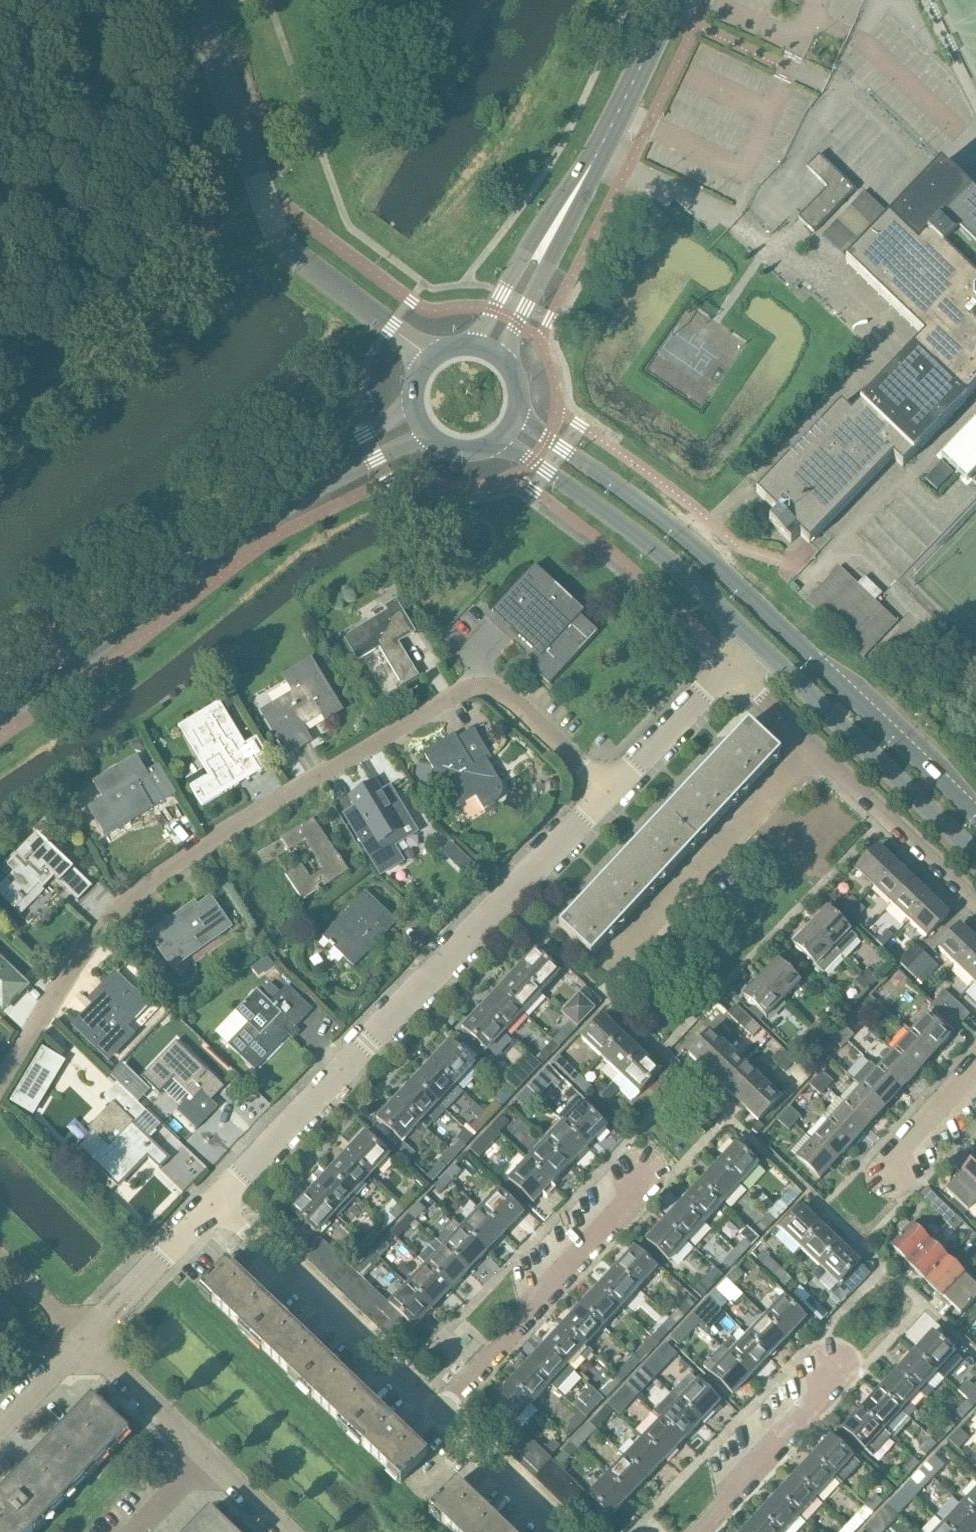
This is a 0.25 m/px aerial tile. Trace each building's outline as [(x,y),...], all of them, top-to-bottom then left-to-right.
[(827,188),(798,218),(814,233),(855,190),(819,155),(806,168),(827,188)] [(807,541),(809,544),(893,458),(902,467),(975,391),(975,200),(972,196),(966,190),(940,165),(845,264),(924,339),(851,414),(841,405),(756,493),(778,514),(769,523),(790,544),(799,534),(807,541)] [(843,255),(885,211),(864,192),(823,235),(843,255)] [(975,457),(975,423),(974,421),(957,439),(975,457)] [(966,482),(975,471),(975,457),(957,439),(940,457),(966,482)] [(535,566),(497,606),(546,651),(540,657),(530,668),(549,685),(598,632),(580,616),(584,612),(535,566)] [(897,623),(839,567),(805,602),(863,658),(897,623)] [(389,574),(377,581),(384,592),(396,585),(389,574)] [(398,643),(415,633),(396,600),(384,607),(387,611),(343,637),(357,661),(379,648),(402,686),(418,676),(398,643)] [(340,711),(309,659),(281,676),(291,693),(266,708),(292,752),(310,741),(301,727),(322,714),(325,720),(340,711)] [(228,710),(235,705),(236,704),(231,696),(223,701),(228,710)] [(208,776),(191,787),(202,806),(261,771),(259,769),(271,763),(256,738),(244,745),(219,702),(179,726),(208,776)] [(625,856),(656,887),(781,754),(748,724),(625,856)] [(484,809),(496,802),(498,800),(500,798),(501,795),(501,793),(502,790),(501,787),(500,785),(486,761),(491,758),(474,730),(457,740),(454,736),(424,753),(435,772),(439,770),(445,779),(441,781),(457,808),(476,796),(484,809)] [(142,752),(147,749),(141,739),(132,745),(135,750),(142,752)] [(102,799),(89,807),(106,836),(175,794),(158,765),(146,772),(137,756),(92,782),(102,799)] [(548,779),(545,783),(545,793),(549,796),(555,796),(558,792),(557,783),(553,779),(548,779)] [(375,783),(350,798),(361,815),(349,823),(381,875),(403,862),(393,846),(405,839),(400,831),(411,824),(408,819),(390,788),(381,793),(375,783)] [(304,903),(349,872),(313,820),(280,839),(281,840),(258,854),(264,866),(306,842),(322,871),(310,878),(301,865),(285,876),(304,903)] [(37,834),(6,866),(13,873),(0,887),(0,896),(14,910),(39,884),(43,889),(54,877),(78,901),(92,886),(37,834)] [(873,888),(896,865),(877,847),(855,871),(873,888)] [(583,900),(615,931),(656,887),(625,856),(583,900)] [(468,859),(458,868),(465,876),(466,875),(475,866),(468,859)] [(896,865),(873,888),(890,905),(913,881),(896,865)] [(913,881),(890,905),(907,921),(930,897),(913,881)] [(366,892),(322,938),(353,968),(397,922),(366,892)] [(852,897),(842,908),(848,914),(859,903),(852,897)] [(930,897),(907,921),(926,939),(949,915),(930,897)] [(194,904),(163,926),(164,927),(150,937),(172,968),(230,927),(211,899),(198,908),(194,904)] [(615,931),(583,900),(558,927),(591,957),(615,931)] [(859,903),(848,914),(855,920),(865,909),(859,903)] [(810,926),(841,956),(858,938),(827,909),(810,926)] [(289,934),(284,926),(277,931),(282,939),(289,934)] [(841,956),(810,926),(793,944),(824,974),(841,956)] [(975,945),(975,942),(959,926),(937,949),(955,967),(975,945)] [(876,941),(883,947),(893,936),(887,930),(876,941)] [(914,944),(898,962),(906,970),(923,953),(914,944)] [(955,967),(973,984),(975,981),(975,945),(955,967)] [(244,955),(248,960),(255,955),(250,949),(249,948),(245,950),(244,955)] [(517,971),(542,995),(560,975),(535,952),(517,971)] [(923,953),(906,970),(915,978),(922,986),(932,975),(939,968),(932,961),(923,953)] [(267,958),(256,968),(267,978),(277,968),(267,958)] [(3,1010),(26,986),(0,961),(0,1007),(3,1010)] [(95,1009),(78,1027),(109,1056),(127,1036),(130,1039),(159,1008),(131,961),(97,998),(98,999),(92,1006),(95,1009)] [(760,979),(783,1002),(801,983),(777,961),(760,979)] [(910,980),(897,968),(870,997),(881,1008),(882,1009),(910,980)] [(861,976),(872,986),(878,980),(867,969),(861,976)] [(542,995),(517,971),(499,990),(524,1014),(542,995)] [(872,986),(861,976),(855,982),(866,993),(872,986)] [(783,1002),(760,979),(743,996),(767,1019),(783,1002)] [(965,994),(975,1005),(975,981),(973,984),(974,985),(965,994)] [(271,1000),(277,994),(268,985),(262,991),(271,1000)] [(248,1024),(228,1045),(240,1057),(254,1071),(289,1035),(288,1034),(295,1027),(310,1011),(286,987),(270,1003),(257,990),(235,1012),(248,1024)] [(481,1009),(506,1032),(524,1014),(499,990),(481,1009)] [(944,991),(935,1000),(932,1003),(933,1004),(936,1001),(945,1009),(953,1000),(955,1003),(956,1002),(944,991)] [(577,1028),(596,1008),(579,993),(560,1013),(570,1022),(577,1028)] [(870,997),(863,1004),(874,1015),(881,1008),(870,997)] [(953,1000),(945,1009),(961,1024),(970,1015),(956,1002),(955,1003),(953,1000)] [(933,1004),(932,1003),(928,1008),(953,1032),(961,1024),(945,1009),(936,1001),(933,1004)] [(736,1005),(727,1013),(744,1031),(753,1022),(736,1005)] [(463,1029),(456,1036),(462,1042),(478,1057),(480,1059),(483,1055),(487,1051),(488,1052),(506,1032),(481,1009),(463,1029)] [(909,1034),(933,1057),(950,1038),(926,1016),(909,1034)] [(599,1058),(622,1034),(603,1017),(581,1040),(599,1058)] [(811,1028),(822,1039),(829,1032),(817,1021),(811,1028)] [(570,1022),(561,1031),(568,1038),(577,1028),(570,1022)] [(753,1022),(744,1031),(752,1038),(761,1029),(753,1022)] [(843,1025),(836,1032),(847,1042),(854,1035),(843,1025)] [(804,1034),(815,1046),(822,1039),(811,1028),(804,1034)] [(705,1071),(728,1048),(710,1031),(688,1055),(705,1071)] [(836,1032),(830,1038),(841,1048),(847,1042),(836,1032)] [(618,1076),(640,1052),(622,1034),(599,1058),(618,1076)] [(893,1052),(917,1074),(933,1057),(909,1034),(893,1052)] [(224,1088),(176,1042),(141,1077),(159,1095),(173,1080),(193,1100),(190,1103),(187,1100),(177,1112),(196,1130),(218,1108),(211,1101),(224,1088)] [(431,1062),(456,1086),(475,1066),(450,1043),(431,1062)] [(728,1048),(705,1071),(723,1088),(746,1065),(728,1048)] [(788,1055),(782,1048),(771,1059),(778,1065),(788,1055)] [(62,1061),(43,1050),(12,1102),(31,1113),(62,1061)] [(544,1050),(535,1059),(542,1065),(551,1056),(544,1050)] [(619,1076),(613,1083),(620,1089),(632,1101),(660,1072),(640,1052),(618,1076),(619,1076)] [(917,1074),(893,1052),(877,1069),(901,1091),(917,1074)] [(785,1072),(795,1061),(788,1055),(778,1065),(785,1072)] [(456,1086),(431,1062),(413,1082),(439,1105),(456,1086)] [(901,1091),(877,1069),(870,1063),(853,1081),(860,1087),(884,1109),(901,1091)] [(746,1065),(723,1088),(740,1105),(763,1081),(746,1065)] [(537,1079),(527,1089),(534,1096),(538,1099),(552,1085),(565,1097),(573,1089),(549,1066),(537,1079)] [(123,1067),(112,1078),(137,1102),(148,1091),(123,1067)] [(571,1067),(564,1074),(574,1084),(581,1077),(571,1067)] [(514,1071),(505,1081),(509,1085),(517,1092),(526,1082),(514,1071)] [(815,1079),(826,1089),(833,1082),(822,1072),(815,1079)] [(763,1081),(740,1105),(758,1122),(787,1092),(769,1075),(763,1081)] [(581,1077),(574,1084),(586,1095),(593,1088),(581,1077)] [(810,1086),(821,1096),(826,1089),(815,1079),(810,1086)] [(439,1105),(413,1082),(396,1100),(421,1124),(427,1129),(434,1122),(428,1116),(439,1105)] [(91,1132),(79,1145),(119,1184),(146,1156),(160,1170),(170,1159),(134,1124),(146,1111),(116,1084),(104,1097),(112,1104),(88,1129),(91,1132)] [(844,1105),(868,1127),(884,1109),(860,1087),(844,1105)] [(517,1101),(524,1107),(534,1096),(527,1089),(517,1101)] [(600,1095),(594,1102),(605,1113),(612,1106),(608,1102),(601,1096),(600,1095)] [(557,1117),(562,1122),(588,1147),(606,1128),(575,1098),(557,1117)] [(837,1099),(821,1117),(827,1123),(852,1145),(868,1127),(844,1105),(837,1099)] [(421,1124),(396,1100),(378,1120),(378,1121),(401,1142),(403,1143),(421,1124)] [(485,1112),(492,1119),(502,1108),(495,1101),(485,1112)] [(476,1104),(469,1111),(478,1120),(475,1124),(481,1130),(492,1119),(485,1112),(476,1104)] [(783,1115),(794,1124),(801,1117),(790,1108),(783,1115)] [(777,1121),(788,1131),(794,1124),(783,1115),(777,1121)] [(491,1127),(498,1133),(508,1122),(501,1116),(491,1127)] [(378,1121),(374,1126),(396,1148),(401,1142),(378,1121)] [(588,1147),(562,1122),(545,1141),(571,1165),(588,1147)] [(758,1122),(751,1129),(757,1135),(764,1128),(758,1122)] [(811,1140),(835,1162),(852,1145),(827,1123),(811,1140)] [(463,1129),(473,1139),(478,1134),(471,1127),(468,1124),(463,1129)] [(481,1138),(470,1150),(479,1158),(501,1135),(498,1133),(491,1127),(481,1138)] [(346,1154),(369,1175),(371,1178),(390,1158),(364,1134),(346,1154)] [(459,1140),(449,1150),(457,1157),(466,1147),(465,1146),(459,1140)] [(835,1162),(811,1140),(809,1143),(795,1158),(816,1177),(819,1180),(835,1162)] [(526,1160),(552,1185),(571,1165),(545,1141),(526,1160)] [(717,1164),(741,1186),(759,1166),(758,1165),(745,1153),(735,1144),(717,1164)] [(751,1145),(745,1153),(758,1165),(765,1158),(751,1145)] [(449,1150),(439,1161),(440,1163),(446,1168),(457,1157),(449,1150)] [(371,1178),(369,1175),(346,1154),(328,1173),(355,1198),(356,1198),(354,1196),(371,1178)] [(962,1173),(975,1187),(975,1159),(962,1173)] [(508,1180),(533,1204),(552,1185),(526,1160),(508,1180)] [(741,1186),(717,1164),(699,1183),(723,1205),(741,1186)] [(444,1176),(451,1183),(462,1172),(455,1165),(444,1176)] [(355,1198),(328,1173),(311,1192),(338,1217),(355,1198)] [(962,1173),(945,1191),(954,1199),(968,1212),(975,1204),(975,1187),(962,1173)] [(434,1187),(441,1194),(451,1183),(444,1176),(434,1187)] [(723,1205),(699,1183),(682,1202),(706,1223),(723,1205)] [(479,1210),(504,1234),(523,1215),(498,1190),(479,1210)] [(315,1233),(318,1236),(317,1235),(335,1216),(337,1217),(338,1217),(311,1192),(292,1212),(301,1219),(310,1227),(316,1233),(315,1233)] [(398,1204),(405,1210),(415,1199),(409,1193),(398,1204)] [(780,1202),(776,1207),(762,1193),(756,1200),(770,1213),(777,1219),(787,1209),(780,1202)] [(939,1216),(946,1223),(955,1215),(932,1193),(923,1201),(930,1207),(939,1216)] [(954,1199),(950,1203),(964,1217),(968,1212),(954,1199)] [(706,1223),(682,1202),(664,1221),(687,1243),(706,1223)] [(408,1215),(415,1221),(425,1210),(419,1203),(408,1215)] [(405,1210),(398,1204),(388,1214),(395,1220),(405,1210)] [(799,1248),(821,1225),(802,1208),(780,1231),(799,1248)] [(504,1234),(479,1210),(461,1228),(487,1253),(504,1234)] [(759,1224),(766,1230),(777,1219),(770,1213),(759,1224)] [(415,1221),(408,1215),(399,1225),(406,1231),(415,1221)] [(963,1223),(955,1215),(946,1223),(955,1231),(963,1223)] [(310,1227),(301,1219),(282,1238),(292,1247),(310,1227)] [(918,1219),(912,1226),(912,1225),(889,1248),(907,1266),(930,1242),(930,1243),(936,1236),(918,1219)] [(487,1253),(461,1228),(454,1221),(446,1229),(454,1236),(443,1247),(469,1271),(487,1253)] [(687,1243),(664,1221),(646,1241),(669,1263),(687,1243)] [(817,1266),(840,1243),(821,1225),(799,1248),(817,1266)] [(318,1236),(315,1233),(316,1233),(310,1227),(292,1247),(300,1255),(318,1236)] [(363,1241),(370,1247),(380,1236),(373,1230),(363,1241)] [(327,1244),(318,1236),(300,1255),(308,1264),(327,1244)] [(735,1249),(742,1256),(751,1246),(744,1239),(735,1249)] [(352,1252),(359,1259),(370,1247),(363,1241),(352,1252)] [(373,1252),(380,1258),(390,1247),(383,1241),(373,1252)] [(925,1282),(947,1259),(930,1243),(930,1242),(907,1266),(925,1282)] [(840,1243),(817,1266),(838,1286),(846,1277),(860,1263),(840,1243)] [(327,1244),(308,1264),(317,1272),(336,1253),(327,1244)] [(469,1271),(443,1247),(424,1266),(450,1291),(469,1271)] [(616,1268),(639,1289),(657,1270),(634,1248),(616,1268)] [(723,1261),(730,1268),(742,1256),(735,1249),(723,1261)] [(373,1252),(362,1263),(371,1271),(381,1260),(380,1258),(373,1252)] [(763,1252),(757,1258),(773,1275),(780,1268),(763,1252)] [(336,1253),(317,1272),(325,1280),(344,1261),(336,1253)] [(942,1299),(965,1276),(947,1259),(925,1282),(942,1299)] [(353,1269),(344,1261),(325,1280),(334,1288),(352,1269),(353,1269)] [(250,1339),(277,1311),(227,1263),(200,1291),(250,1339)] [(860,1263),(846,1277),(855,1285),(868,1271),(860,1263)] [(450,1291),(424,1266),(407,1284),(432,1309),(450,1291)] [(639,1289),(616,1268),(598,1288),(621,1309),(639,1289)] [(701,1299),(723,1276),(715,1268),(693,1291),(701,1299)] [(726,1280),(733,1286),(744,1275),(737,1268),(726,1280)] [(780,1268),(773,1275),(785,1286),(792,1279),(780,1268)] [(353,1269),(352,1269),(334,1288),(343,1297),(361,1277),(353,1269)] [(942,1299),(960,1316),(975,1299),(975,1287),(965,1276),(942,1299)] [(351,1305),(369,1287),(370,1286),(361,1277),(343,1297),(351,1305)] [(726,1280),(709,1298),(716,1305),(720,1309),(728,1302),(723,1297),(733,1286),(726,1280)] [(395,1311),(404,1319),(414,1328),(432,1309),(407,1284),(388,1303),(387,1302),(395,1311)] [(370,1286),(369,1287),(351,1305),(361,1314),(379,1294),(370,1286)] [(621,1309),(598,1288),(580,1307),(603,1328),(621,1309)] [(368,1321),(369,1320),(387,1302),(379,1294),(361,1314),(368,1321)] [(765,1316),(788,1338),(806,1319),(783,1297),(765,1316)] [(701,1305),(690,1317),(698,1324),(716,1305),(709,1298),(708,1298),(701,1305)] [(688,1299),(670,1318),(677,1324),(695,1305),(688,1299)] [(387,1302),(369,1320),(368,1321),(377,1330),(395,1311),(387,1302)] [(603,1328),(580,1307),(562,1326),(586,1347),(603,1328)] [(277,1311),(250,1339),(300,1387),(327,1359),(277,1311)] [(395,1311),(377,1330),(386,1338),(404,1319),(395,1311)] [(788,1338),(765,1316),(747,1335),(769,1357),(788,1338)] [(562,1326),(545,1345),(568,1366),(578,1355),(585,1361),(593,1353),(586,1347),(562,1326)] [(661,1327),(651,1337),(659,1343),(669,1333),(662,1326),(661,1327)] [(689,1335),(681,1328),(681,1327),(671,1338),(671,1339),(679,1346),(689,1335)] [(937,1373),(936,1374),(943,1380),(962,1361),(932,1333),(914,1352),(937,1373)] [(769,1357),(747,1335),(737,1345),(731,1338),(722,1347),(752,1375),(769,1357)] [(651,1337),(642,1347),(649,1353),(659,1343),(651,1337)] [(654,1378),(676,1354),(666,1344),(643,1368),(654,1378)] [(568,1366),(545,1345),(527,1364),(550,1386),(568,1366)] [(752,1375),(722,1347),(703,1367),(716,1380),(713,1384),(729,1399),(752,1375)] [(937,1373),(914,1352),(896,1372),(919,1392),(918,1393),(926,1400),(933,1391),(926,1385),(936,1374),(937,1373)] [(327,1359),(300,1387),(351,1435),(377,1407),(327,1359)] [(550,1386),(527,1364),(509,1383),(533,1405),(550,1386)] [(624,1365),(615,1375),(623,1381),(631,1372),(624,1365)] [(919,1392),(896,1372),(879,1390),(902,1411),(901,1411),(908,1418),(916,1410),(908,1403),(918,1393),(919,1392)] [(606,1398),(612,1392),(623,1381),(615,1375),(599,1392),(606,1398)] [(671,1394),(678,1400),(679,1400),(702,1422),(719,1403),(690,1375),(671,1394)] [(645,1389),(633,1378),(625,1387),(637,1398),(645,1389)] [(957,1392),(967,1400),(975,1390),(973,1387),(967,1381),(957,1392)] [(512,1422),(512,1423),(516,1426),(514,1424),(533,1405),(509,1383),(491,1403),(508,1418),(512,1422)] [(861,1409),(884,1430),(901,1411),(902,1411),(879,1390),(861,1409)] [(974,1407),(975,1405),(975,1390),(967,1400),(974,1407)] [(580,1412),(587,1419),(604,1400),(597,1393),(580,1412)] [(683,1441),(702,1422),(679,1400),(678,1400),(671,1394),(653,1413),(660,1420),(661,1419),(683,1441)] [(628,1407),(616,1396),(608,1405),(614,1411),(619,1416),(628,1407)] [(129,1433),(92,1398),(0,1494),(0,1531),(34,1531),(129,1433)] [(956,1412),(963,1419),(974,1407),(967,1400),(956,1412)] [(614,1411),(607,1404),(589,1423),(596,1430),(614,1411)] [(377,1407),(351,1435),(401,1483),(427,1456),(377,1407)] [(884,1430),(861,1409),(842,1429),(872,1457),(891,1437),(883,1431),(884,1430)] [(569,1423),(576,1429),(587,1419),(580,1412),(569,1423)] [(512,1423),(512,1422),(508,1418),(490,1436),(498,1444),(516,1426),(512,1423)] [(642,1438),(665,1460),(683,1441),(661,1419),(660,1420),(642,1438)] [(589,1423),(577,1436),(584,1443),(596,1430),(589,1423)] [(507,1452),(524,1434),(516,1426),(498,1444),(507,1452)] [(940,1429),(931,1438),(938,1444),(947,1435),(940,1429)] [(516,1460),(533,1442),(524,1434),(507,1452),(516,1460)] [(830,1437),(812,1456),(836,1478),(835,1478),(842,1484),(860,1465),(830,1437)] [(665,1460),(642,1438),(625,1457),(648,1478),(665,1460)] [(938,1444),(931,1438),(920,1449),(927,1456),(938,1444)] [(542,1451),(549,1458),(559,1447),(553,1440),(542,1451)] [(525,1469),(542,1451),(533,1442),(516,1460),(525,1469)] [(975,1459),(975,1455),(967,1446),(960,1453),(971,1464),(975,1459)] [(553,1461),(560,1468),(570,1457),(563,1450),(553,1461)] [(550,1460),(551,1460),(549,1458),(542,1451),(525,1469),(534,1477),(550,1460)] [(818,1497),(835,1478),(836,1478),(812,1456),(794,1476),(818,1497)] [(648,1478),(625,1457),(606,1476),(629,1498),(648,1478)] [(901,1469),(908,1475),(919,1463),(912,1457),(901,1469)] [(551,1460),(550,1460),(534,1477),(542,1486),(560,1468),(553,1461),(551,1460)] [(933,1478),(939,1471),(929,1461),(923,1468),(933,1478)] [(567,1475),(560,1468),(542,1486),(550,1493),(567,1475)] [(933,1478),(923,1468),(910,1481),(920,1491),(933,1478)] [(560,1503),(577,1484),(567,1475),(550,1493),(560,1503)] [(606,1476),(588,1495),(594,1502),(610,1517),(629,1498),(606,1476)] [(818,1497),(794,1476),(777,1495),(800,1516),(818,1497)] [(506,1531),(456,1483),(430,1511),(452,1531),(506,1531)] [(568,1510),(585,1492),(577,1484),(560,1503),(568,1510)] [(975,1518),(975,1489),(961,1504),(975,1518)] [(585,1492),(568,1510),(577,1519),(594,1502),(588,1495),(585,1492)] [(777,1495),(759,1514),(779,1531),(786,1531),(800,1516),(777,1495)] [(866,1506),(872,1512),(883,1502),(876,1495),(866,1506)] [(893,1498),(887,1505),(894,1512),(897,1515),(904,1508),(893,1498)] [(961,1504),(943,1523),(953,1531),(975,1531),(975,1518),(961,1504)] [(876,1517),(883,1523),(894,1512),(887,1505),(876,1517)] [(872,1512),(866,1506),(848,1524),(855,1530),(872,1512)] [(189,1531),(232,1531),(209,1511),(189,1531)] [(759,1514),(742,1531),(779,1531),(759,1514)] [(943,1523),(935,1531),(953,1531),(943,1523)]
